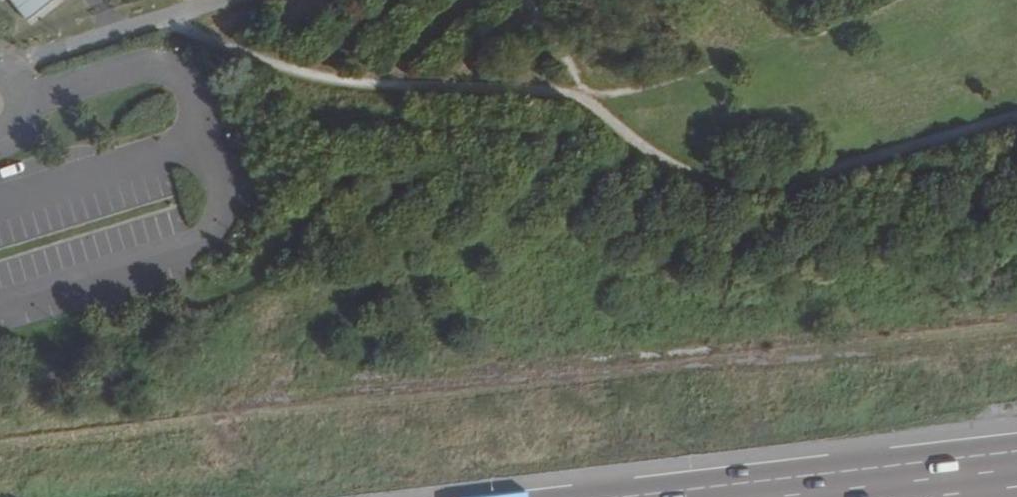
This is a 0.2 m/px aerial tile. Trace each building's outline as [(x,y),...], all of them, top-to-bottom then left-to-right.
[(50,0),(11,0),(23,18),(50,0)]
